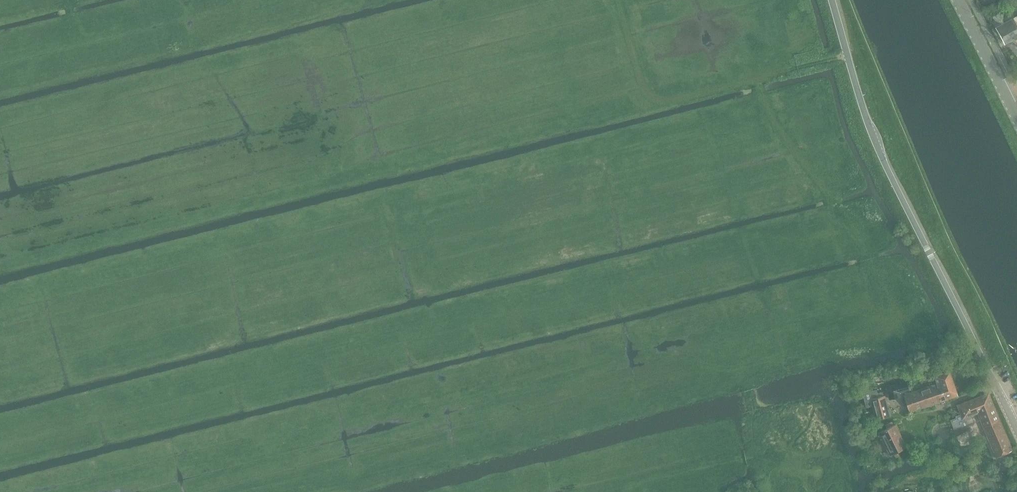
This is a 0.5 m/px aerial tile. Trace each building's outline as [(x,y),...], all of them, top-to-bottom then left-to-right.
[(995,27),(1004,43),(1013,39),(1016,45),(1016,44),(1016,26),(1012,18),(995,27)] [(928,387),(903,395),(909,412),(933,404),(958,396),(949,371),(935,376),(937,384),(928,387)] [(905,382),(886,389),(890,400),(900,396),(898,393),(907,390),(905,382)] [(884,395),(883,392),(877,393),(876,390),(863,393),(866,407),(872,405),(886,402),(884,395)] [(955,417),(950,419),(954,430),(966,425),(963,418),(978,413),(980,419),(981,422),(988,438),(996,457),(1013,450),(1005,431),(997,412),(989,393),(957,405),(960,414),(955,416),(955,417)] [(890,415),(886,402),(872,405),(876,419),(890,415)] [(895,424),(879,432),(882,440),(899,432),(895,424)] [(899,432),(882,440),(890,455),(894,453),(897,451),(906,447),(899,432)]
